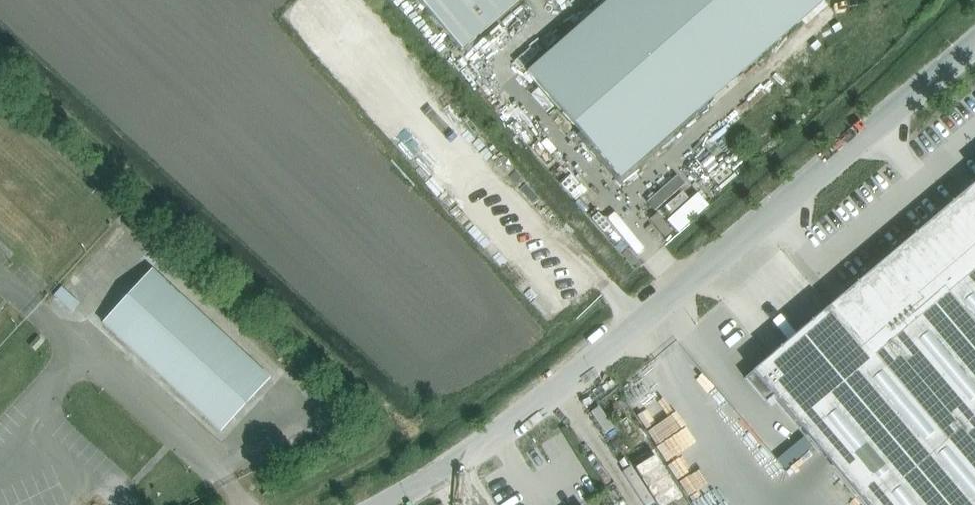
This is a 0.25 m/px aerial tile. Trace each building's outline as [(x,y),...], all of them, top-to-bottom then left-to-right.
[(461,50),(518,0),(418,0),(461,50)] [(527,71),(620,178),(824,0),(609,0),(527,71)] [(745,378),(765,403),(775,395),(866,504),(974,504),(974,183),(829,306),(769,357),(745,378)] [(703,190),(672,218),(684,231),(715,203),(703,190)] [(103,322),(221,431),(269,378),(152,269),(103,322)]
